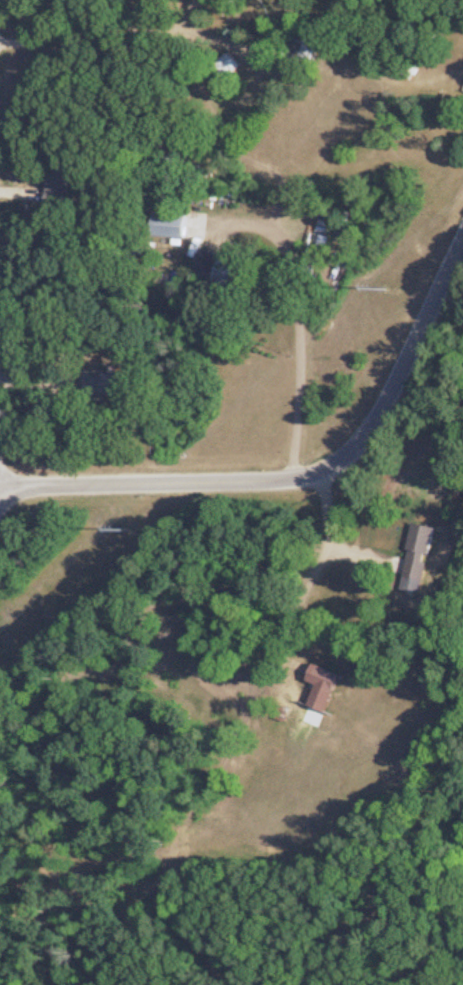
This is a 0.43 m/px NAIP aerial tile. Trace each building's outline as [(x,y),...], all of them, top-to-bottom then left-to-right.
[(63,177),(43,177),(43,205),(63,205),(63,177)]
